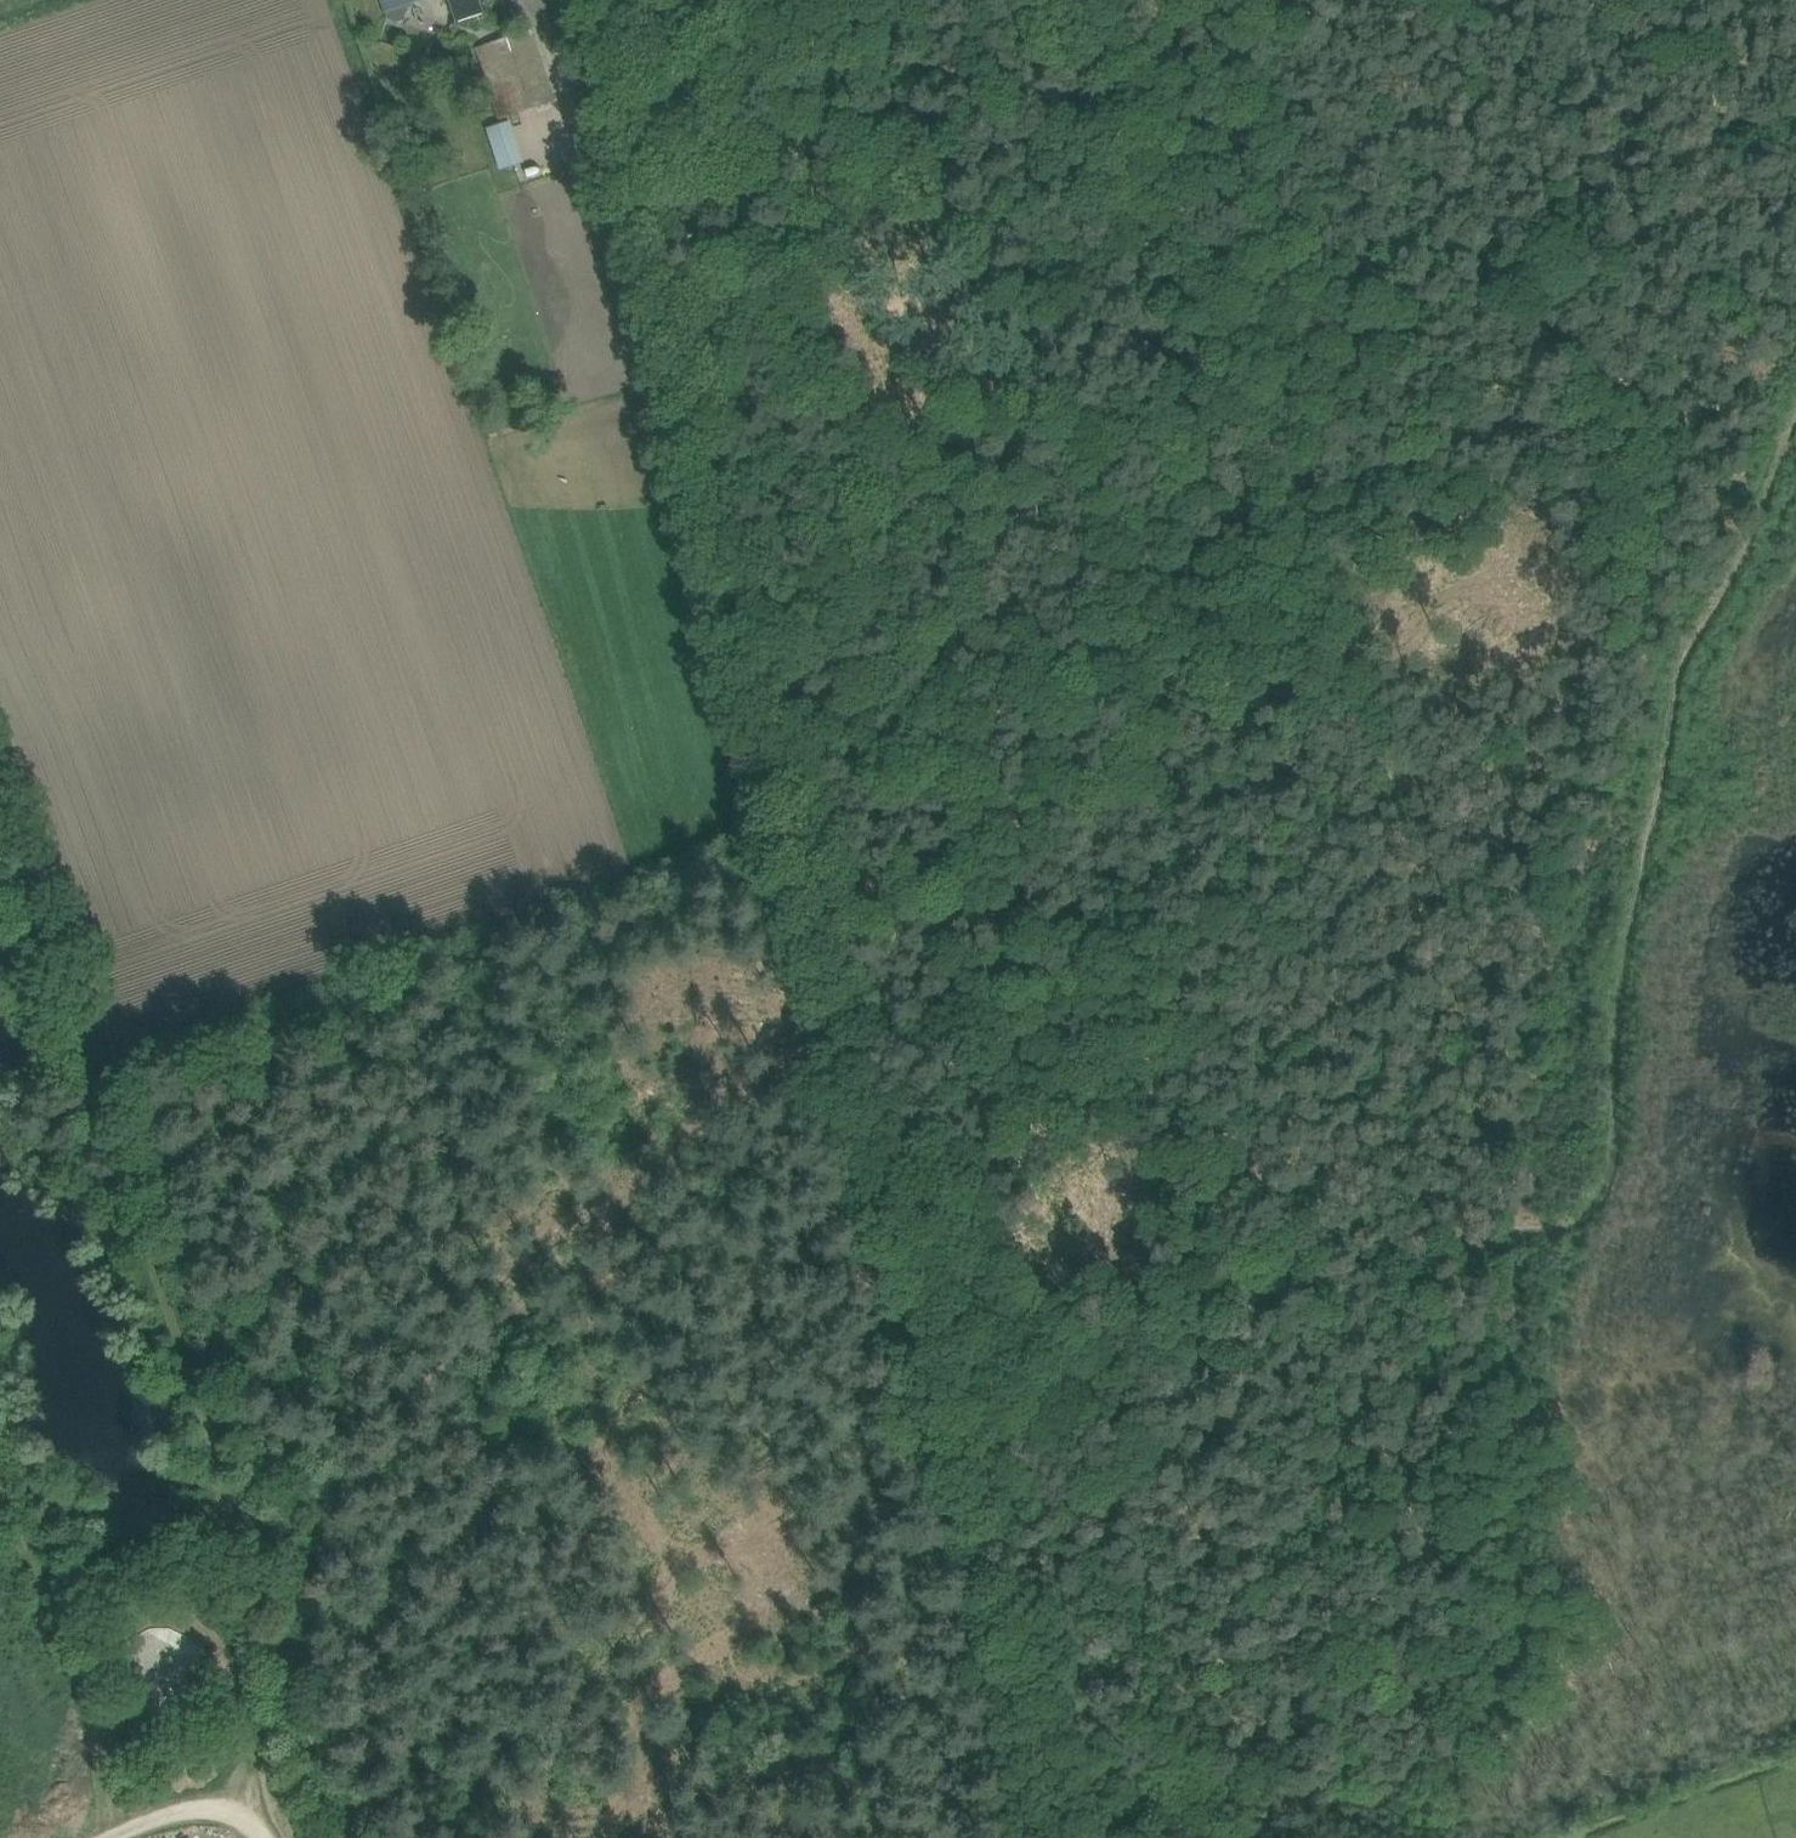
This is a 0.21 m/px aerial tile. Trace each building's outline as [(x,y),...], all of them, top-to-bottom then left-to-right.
[(383,11),(384,10),(386,17),(398,22),(403,20),(408,9),(406,3),(415,0),(380,0),(383,11)] [(483,14),(478,0),(449,0),(457,22),(483,14)] [(478,46),(504,118),(554,101),(529,28),(478,46)]
